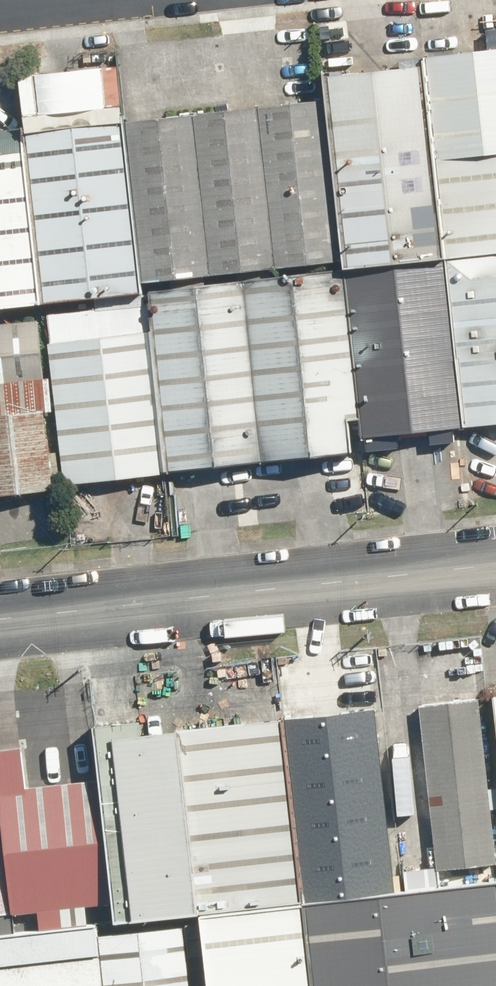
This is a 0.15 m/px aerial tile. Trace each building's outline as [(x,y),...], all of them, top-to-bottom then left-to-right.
[(346,268),(495,253),(495,50),(424,57),(424,66),(327,75),(346,268)] [(127,121),(145,282),(341,261),(324,100),(127,121)] [(140,291),(122,117),(25,127),(43,301),(140,291)] [(21,128),(0,131),(0,308),(40,304),(21,128)] [(457,261),(457,268),(449,269),(467,427),(495,424),(495,257),(457,261)] [(347,272),(365,452),(400,448),(398,434),(462,428),(446,262),(347,272)] [(359,419),(344,271),(149,291),(151,307),(46,317),(63,484),(351,454),(348,420),(359,419)] [(37,322),(0,325),(0,497),(53,492),(37,322)] [(420,707),(438,870),(495,864),(495,854),(479,700),(420,707)] [(375,712),(289,719),(311,901),(396,891),(375,712)] [(95,727),(116,921),(211,911),(311,901),(289,719),(141,735),(139,722),(95,727)] [(15,914),(61,910),(63,930),(88,927),(86,907),(112,905),(98,781),(26,789),(21,748),(0,751),(0,777),(1,791),(15,914)] [(46,760),(48,778),(72,775),(70,758),(46,760)] [(12,914),(0,798),(0,916),(12,914)] [(311,901),(321,985),(495,985),(495,879),(396,891),(311,901)] [(311,901),(211,911),(220,985),(321,985),(311,901)] [(0,939),(0,985),(190,985),(184,932),(159,931),(97,937),(97,929),(0,939)]
